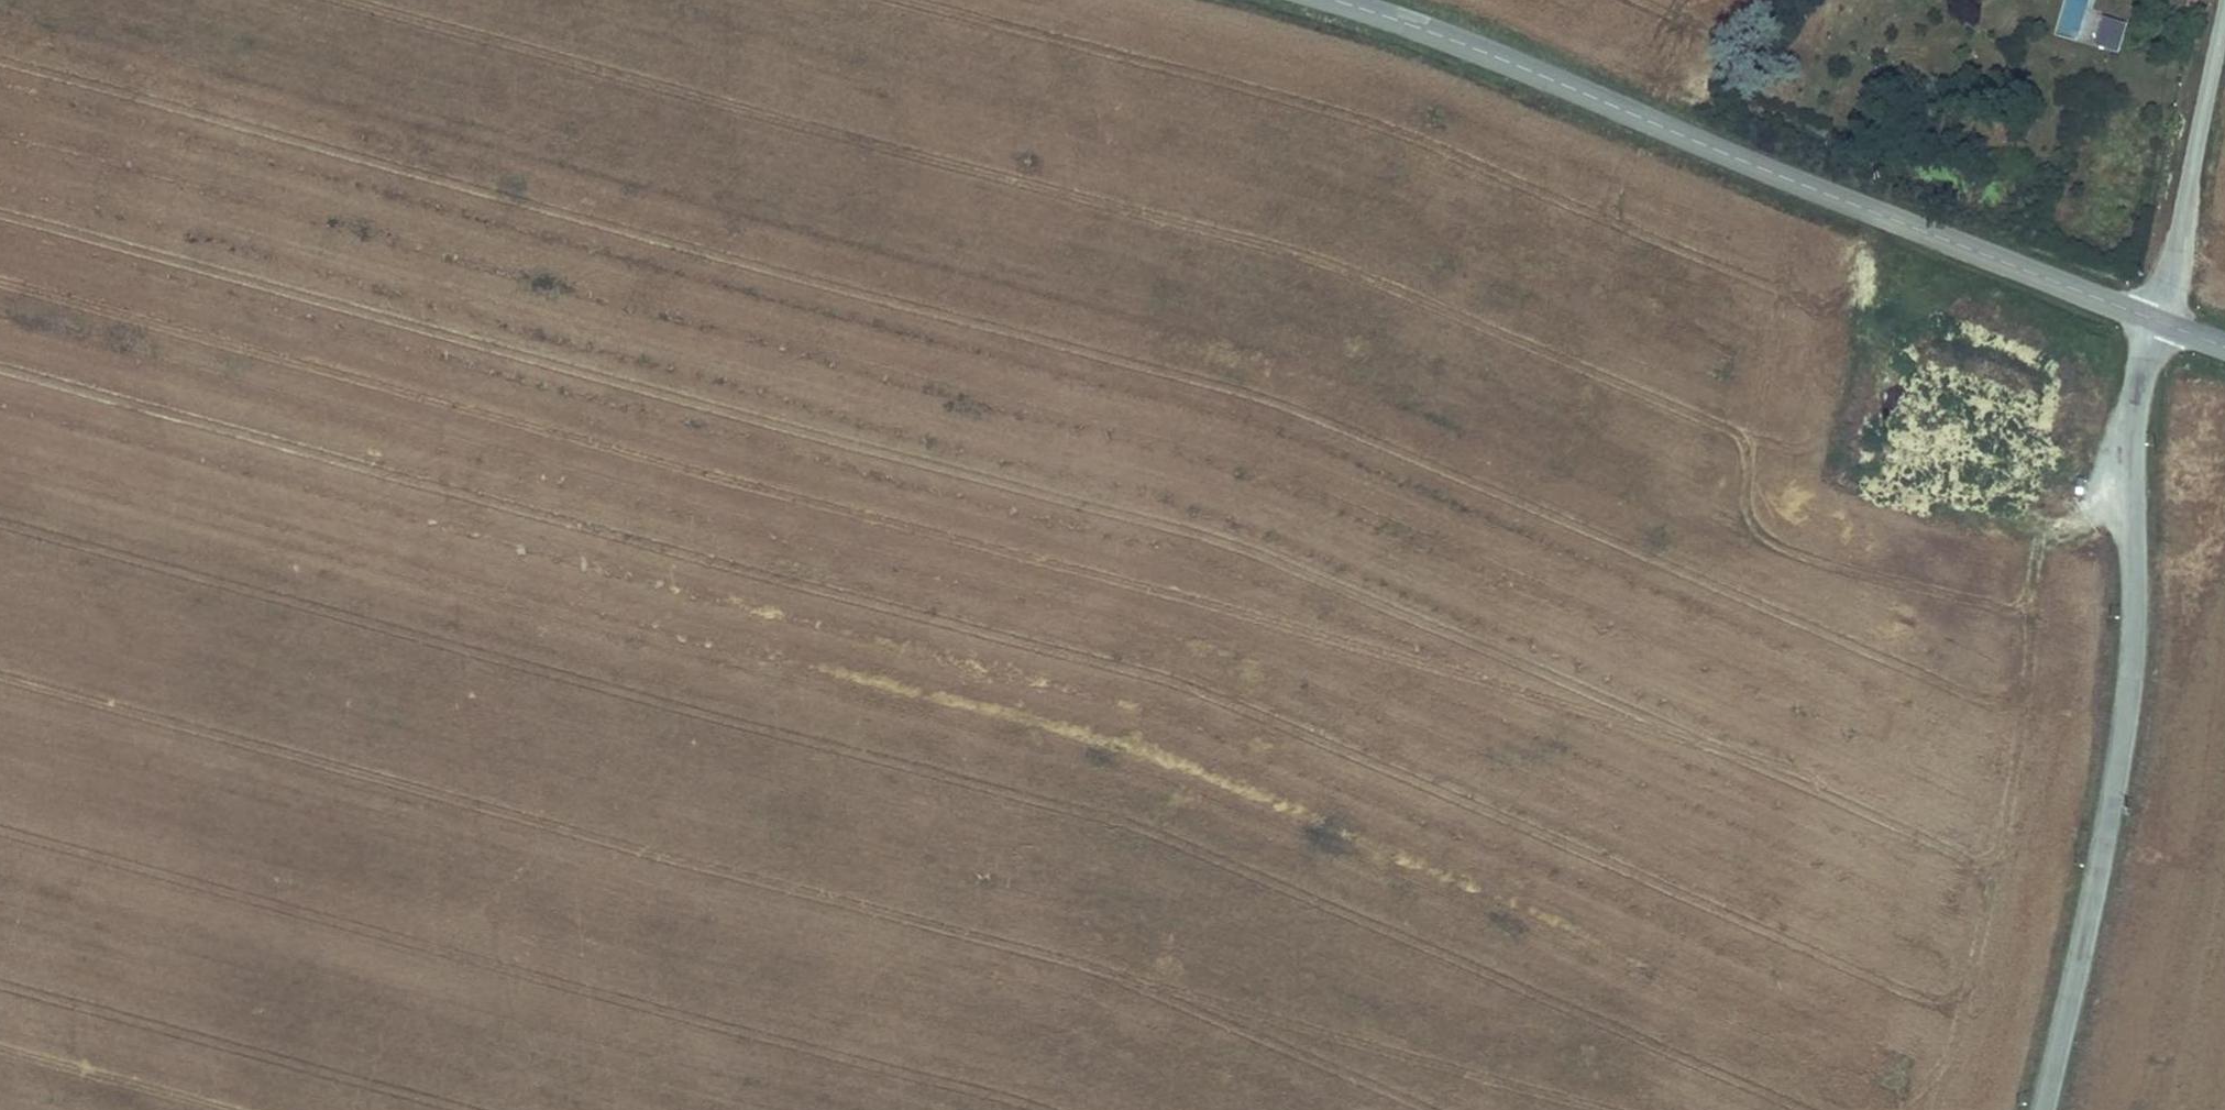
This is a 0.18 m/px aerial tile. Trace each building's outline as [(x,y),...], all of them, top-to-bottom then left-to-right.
[(2132,25),(2107,18),(2098,47),(2124,54),(2132,25)] [(1437,359),(1435,372),(1447,374),(1448,360),(1437,359)]
